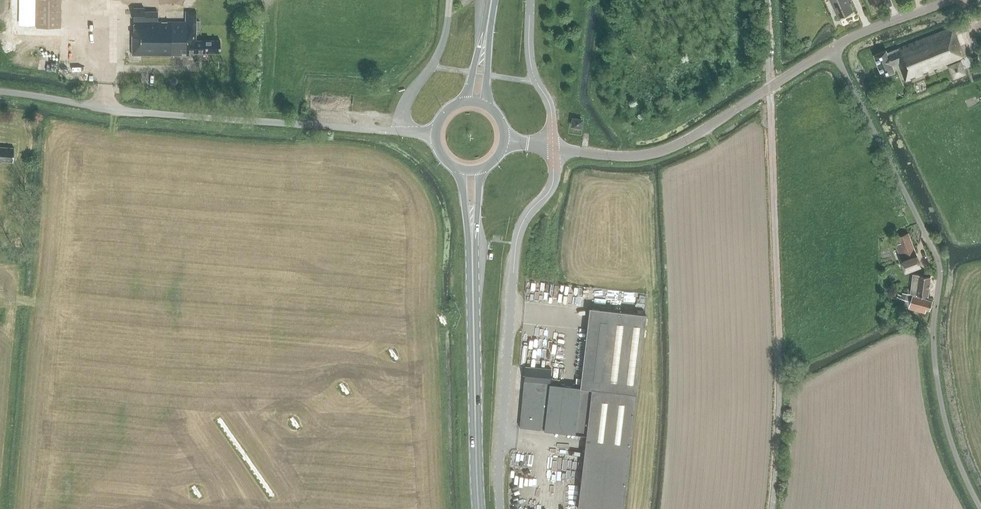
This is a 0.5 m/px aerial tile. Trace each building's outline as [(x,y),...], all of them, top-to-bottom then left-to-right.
[(60,28),(60,0),(36,0),(36,27),(60,28)] [(853,11),(848,0),(830,0),(832,5),(832,6),(833,8),(834,9),(839,18),(853,11)] [(144,11),(144,7),(133,7),(134,31),(131,31),(131,55),(189,55),(189,53),(220,53),(220,41),(196,41),(196,30),(196,21),(196,12),(185,12),(185,22),(157,22),(157,11),(144,11)] [(905,81),(963,59),(959,50),(961,49),(953,27),(887,52),(886,50),(874,55),(883,77),(895,72),(892,65),(898,62),(905,81)] [(953,78),(966,73),(961,60),(947,65),(953,78)] [(580,127),(581,120),(573,118),(572,126),(580,127)] [(14,148),(0,146),(0,160),(13,161),(14,148)] [(905,271),(920,265),(908,233),(897,237),(900,243),(895,245),(901,261),(905,271)] [(913,274),(910,294),(928,296),(931,276),(913,274)] [(930,310),(932,301),(912,296),(908,308),(925,313),(926,309),(930,310)] [(580,387),(549,384),(551,369),(525,366),(519,427),(540,430),(586,435),(577,508),(582,508),(622,508),(645,314),(589,307),(580,387)] [(549,464),(567,466),(569,457),(550,454),(549,464)]
